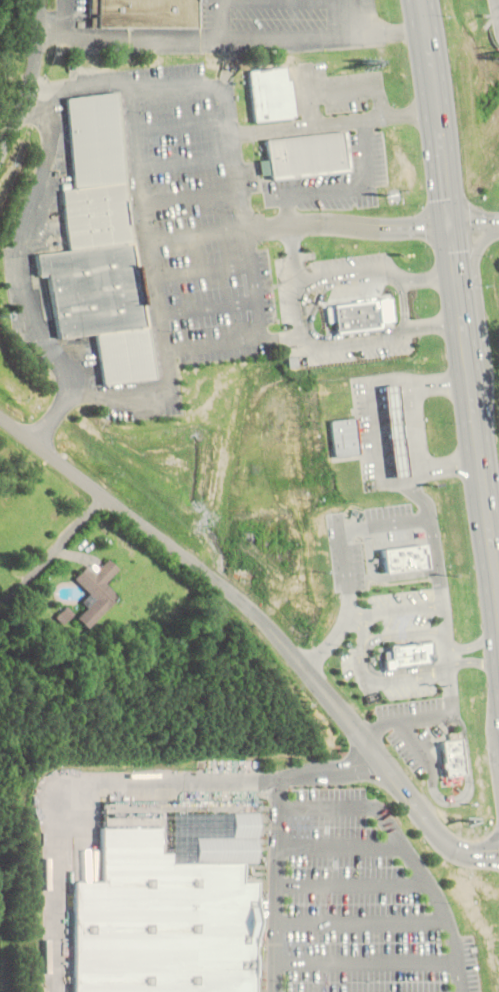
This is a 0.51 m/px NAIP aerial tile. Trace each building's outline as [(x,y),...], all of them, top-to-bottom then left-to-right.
[(194,25),(194,0),(88,0),(88,24),(194,25)] [(248,68),(253,119),(291,115),(287,76),(284,76),(283,65),(248,68)] [(125,180),(113,90),(66,96),(78,186),(125,180)] [(264,137),(268,175),(344,167),(340,129),(264,137)] [(133,240),(125,180),(78,186),(65,188),(73,247),(133,240)] [(143,325),(133,240),(73,247),(39,252),(41,272),(51,270),(59,335),(96,331),(143,325)] [(326,300),(330,333),(379,327),(375,294),(326,300)] [(96,331),(103,382),(150,375),(143,325),(96,331)] [(383,383),(394,475),(408,474),(397,382),(383,383)] [(329,418),(333,454),(358,451),(353,415),(329,418)] [(377,547),(380,572),(424,566),(421,541),(377,547)] [(119,597),(105,583),(119,569),(109,559),(96,573),(88,565),(74,579),(90,594),(82,603),(88,609),(78,618),(88,628),(119,597)] [(57,617),(63,624),(74,614),(68,607),(57,617)] [(391,644),(393,657),(386,658),(387,667),(395,666),(394,664),(434,659),(431,639),(391,644)] [(442,739),(444,760),(442,760),(442,766),(445,765),(446,773),(464,771),(460,737),(442,739)] [(258,880),(260,991),(73,991),(72,881),(101,880),(100,826),(159,825),(160,852),(170,851),(170,863),(244,862),(244,880),(258,880)]
